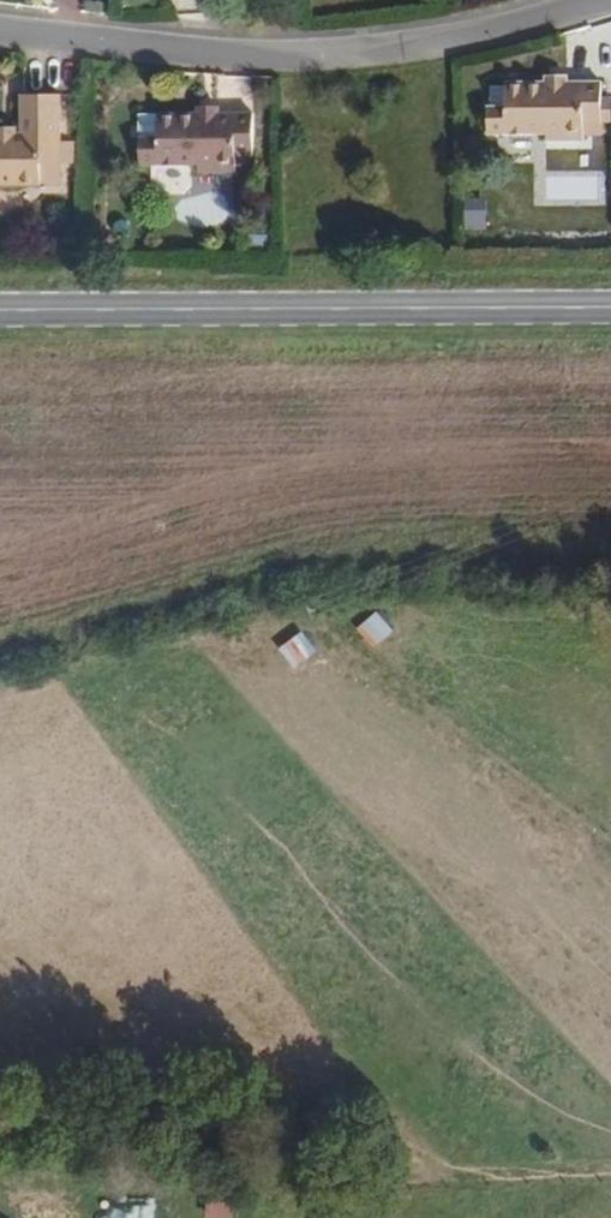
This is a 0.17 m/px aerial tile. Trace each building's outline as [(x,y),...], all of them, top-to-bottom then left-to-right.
[(604,94),(605,84),(568,83),(568,78),(549,78),(549,85),(505,84),(505,86),(490,86),(489,135),(547,136),(547,140),(586,140),(587,124),(604,124),(604,121),(610,121),(610,94),(604,94)] [(59,145),(65,145),(66,96),(25,96),(25,133),(19,133),(19,138),(0,139),(0,186),(64,185),(65,166),(58,166),(59,145)] [(221,120),(221,116),(221,110),(201,111),(201,115),(201,120),(221,120)] [(255,156),(257,115),(221,116),(221,120),(201,120),(201,115),(159,116),(159,118),(142,118),(142,139),(139,139),(139,165),(197,167),(198,173),(237,173),(236,157),(255,156)] [(19,128),(0,129),(0,139),(19,138),(19,133),(19,128)] [(486,199),(465,199),(464,229),(485,229),(486,199)] [(377,612),(357,630),(376,652),(396,634),(377,612)] [(319,652),(304,632),(280,651),(295,670),(319,652)] [(205,1199),(203,1217),(233,1217),(234,1201),(205,1199)]
